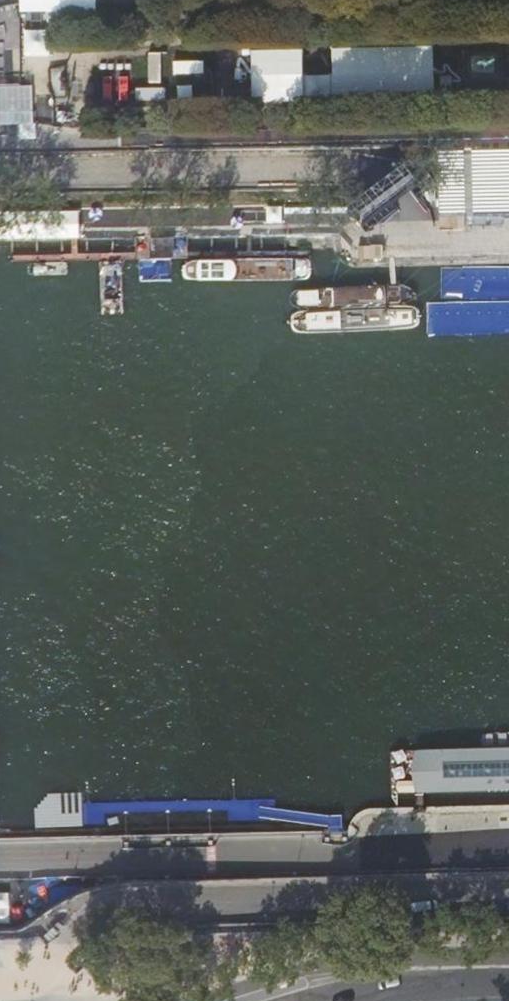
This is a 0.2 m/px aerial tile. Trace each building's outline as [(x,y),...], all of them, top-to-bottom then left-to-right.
[(508,796),(508,769),(478,770),(473,772),(470,778),(470,785),(471,791),(475,795),(479,797),(508,796)]
